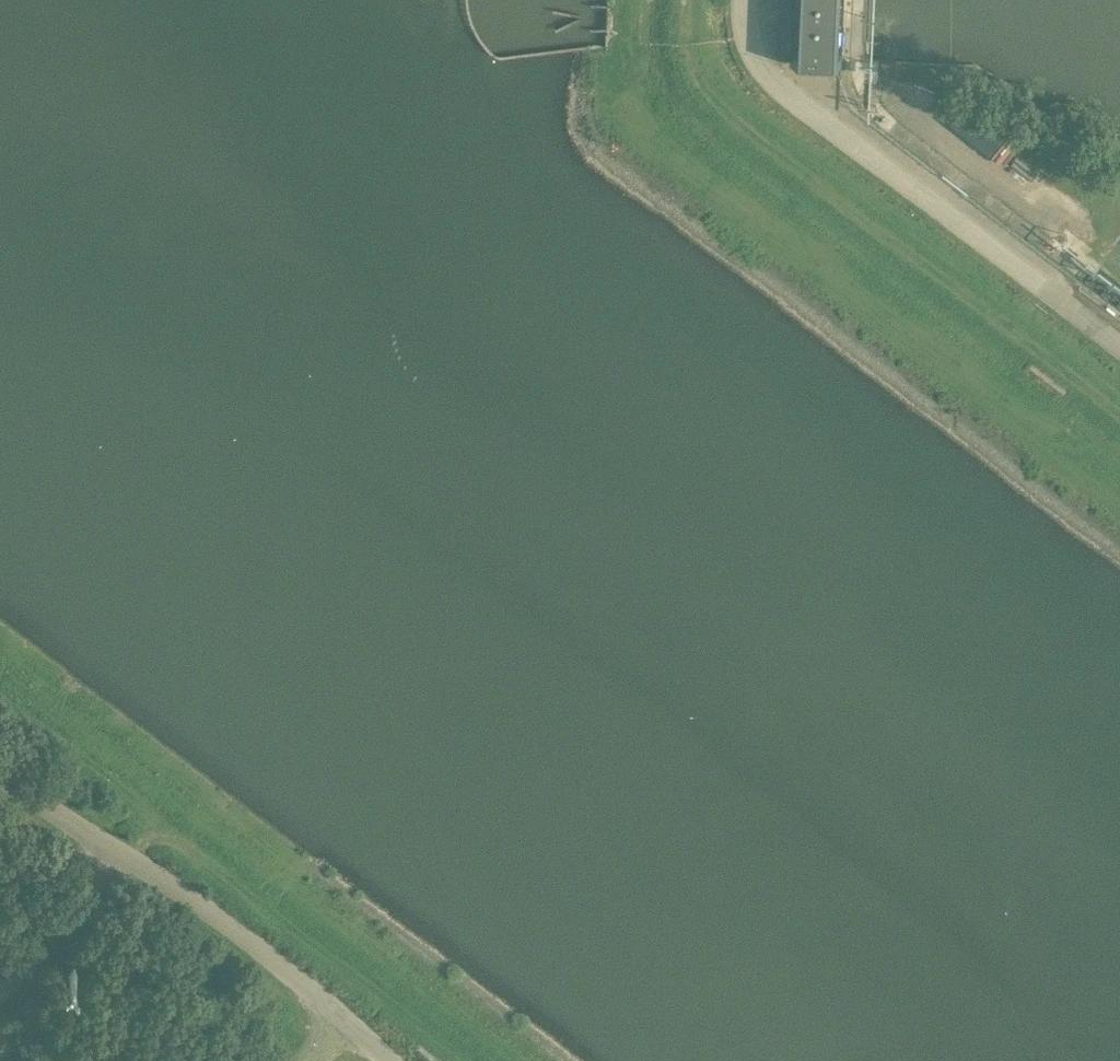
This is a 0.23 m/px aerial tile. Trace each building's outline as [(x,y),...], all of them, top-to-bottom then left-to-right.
[(780,60),(835,62),(837,0),(782,0),(780,60)]
